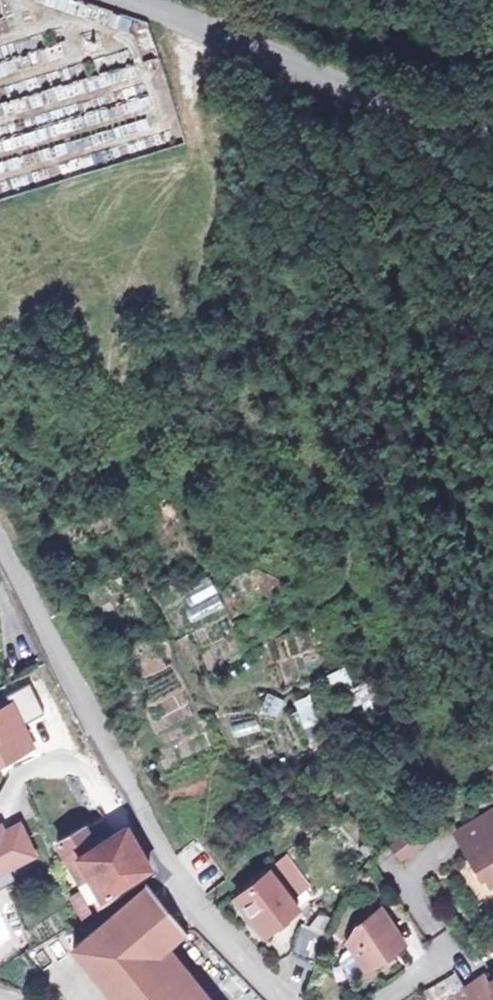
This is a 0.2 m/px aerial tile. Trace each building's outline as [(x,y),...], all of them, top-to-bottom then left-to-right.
[(212,583),(183,597),(195,621),(224,608),(212,583)] [(312,707),(293,710),(296,729),(315,726),(312,707)] [(230,724),(234,737),(258,731),(255,718),(230,724)] [(460,825),(492,877),(492,805),(460,825)] [(15,877),(6,859),(15,855),(17,858),(33,849),(18,819),(2,826),(2,827),(3,831),(0,832),(0,884),(15,877)] [(150,859),(126,820),(94,839),(83,821),(58,836),(79,871),(87,867),(100,889),(150,859)] [(391,833),(387,837),(401,855),(422,837),(408,820),(391,833)] [(377,843),(371,836),(363,842),(369,850),(377,843)] [(297,899),(270,863),(236,889),(265,925),(297,899)] [(155,952),(185,928),(147,877),(71,938),(120,999),(193,999),(155,952)] [(83,888),(69,895),(77,913),(91,906),(83,888)] [(407,939),(384,905),(358,921),(351,937),(354,942),(368,962),(369,964),(407,939)] [(314,960),(325,927),(301,919),(290,949),(314,960)] [(354,942),(346,948),(343,955),(354,972),(368,962),(354,942)] [(491,972),(489,967),(466,980),(478,999),(492,999),(492,971),(491,972)] [(466,980),(463,975),(459,968),(429,985),(437,999),(478,999),(466,980)]
